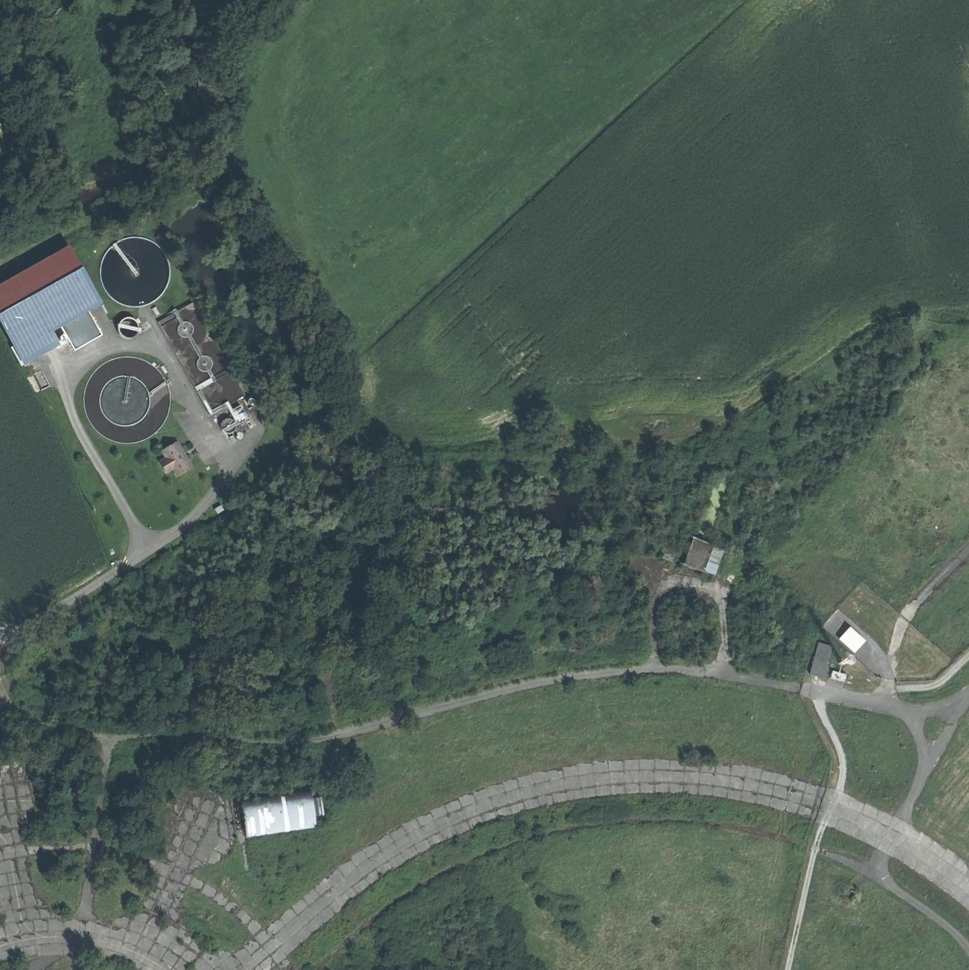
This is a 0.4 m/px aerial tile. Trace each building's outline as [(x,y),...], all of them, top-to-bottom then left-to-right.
[(103,252),(104,274),(118,303),(150,302),(170,293),(169,267),(155,238),(131,239),(103,252)] [(0,286),(0,321),(25,366),(62,345),(54,331),(59,328),(62,334),(65,333),(62,326),(90,311),(103,303),(70,246),(0,286)] [(76,350),(104,335),(90,311),(62,326),(65,333),(76,350)] [(175,312),(158,322),(194,381),(206,374),(204,371),(208,368),(175,312)] [(217,392),(204,398),(210,409),(229,400),(222,387),(216,390),(217,392)] [(173,469),(178,476),(192,467),(176,442),(162,451),(167,458),(161,462),(167,473),(173,469)] [(684,564),(715,575),(725,549),(694,538),(684,564)] [(831,649),(816,645),(807,677),(822,681),(831,649)] [(313,825),(308,791),(237,800),(242,835),(313,825)]
